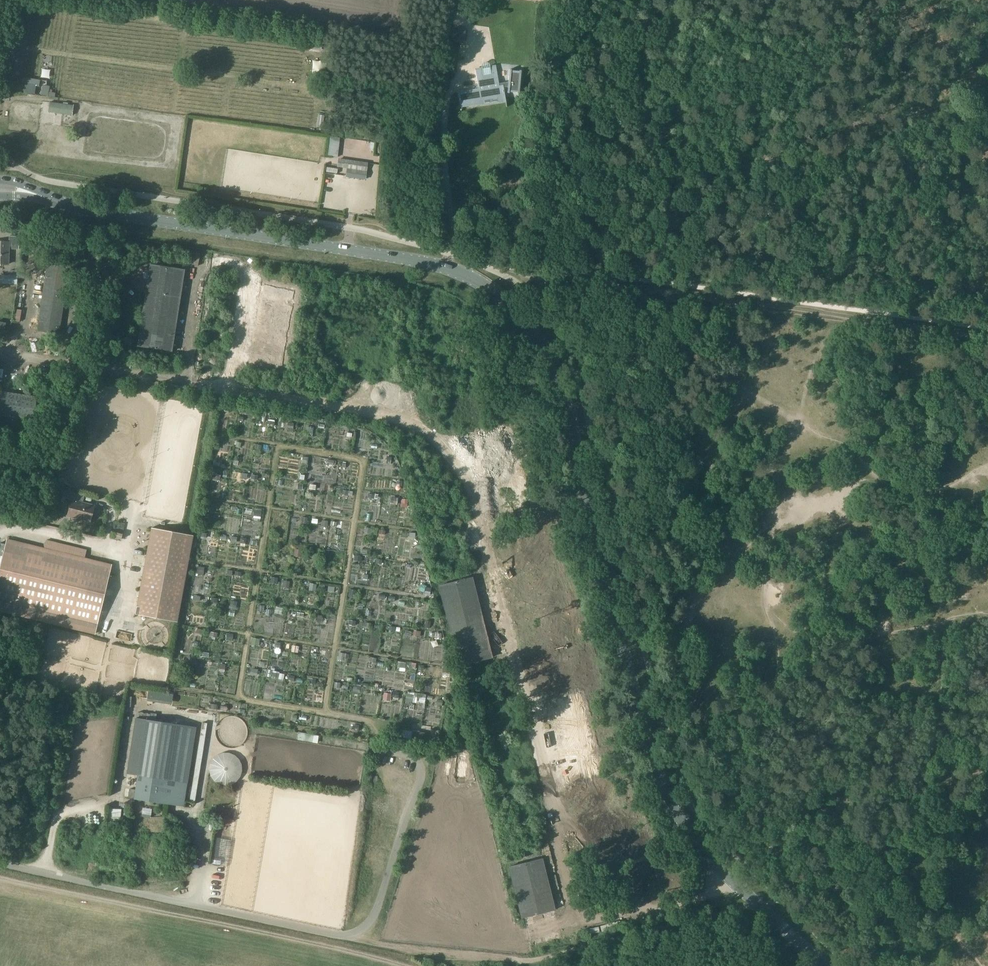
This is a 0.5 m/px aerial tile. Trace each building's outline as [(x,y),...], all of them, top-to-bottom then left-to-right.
[(467,29),(455,27),(453,40),(465,41),(467,29)] [(479,90),(458,93),(461,107),(461,106),(482,103),(482,99),(491,98),(491,99),(498,98),(498,97),(505,95),(507,107),(507,101),(505,92),(505,90),(504,87),(508,87),(508,91),(518,92),(520,72),(510,71),(510,81),(509,82),(499,83),(499,82),(496,66),(490,67),(490,66),(489,65),(487,64),(486,64),(484,64),(483,66),(482,67),(482,68),(476,69),(479,90)] [(26,78),(24,93),(36,94),(37,86),(40,86),(41,80),(38,79),(26,78)] [(50,102),(48,111),(72,114),(74,106),(57,103),(50,102)] [(327,156),(338,157),(340,139),(328,138),(327,156)] [(348,160),(346,176),(366,179),(368,162),(348,160)] [(20,236),(9,235),(9,241),(0,241),(0,263),(8,263),(9,248),(19,248),(20,236)] [(59,334),(69,264),(47,261),(37,331),(59,334)] [(171,351),(184,270),(150,266),(137,346),(171,351)] [(17,284),(18,284),(18,279),(18,275),(17,275),(10,275),(0,274),(0,284),(17,284)] [(37,399),(0,393),(0,416),(33,422),(37,399)] [(68,516),(69,514),(81,518),(80,519),(81,519),(90,521),(94,505),(83,502),(85,495),(64,489),(62,497),(72,499),(68,516)] [(136,614),(177,622),(193,535),(151,527),(136,614)] [(95,633),(112,565),(7,539),(6,544),(0,543),(0,610),(95,633)] [(136,717),(127,773),(138,775),(146,719),(136,717)] [(196,727),(146,719),(138,775),(135,790),(130,789),(128,796),(134,797),(134,798),(184,806),(196,727)] [(203,722),(190,801),(195,802),(208,723),(203,722)] [(412,731),(411,739),(429,742),(429,741),(438,742),(439,736),(435,735),(430,734),(412,731)] [(459,734),(456,743),(461,745),(464,735),(459,734)]
